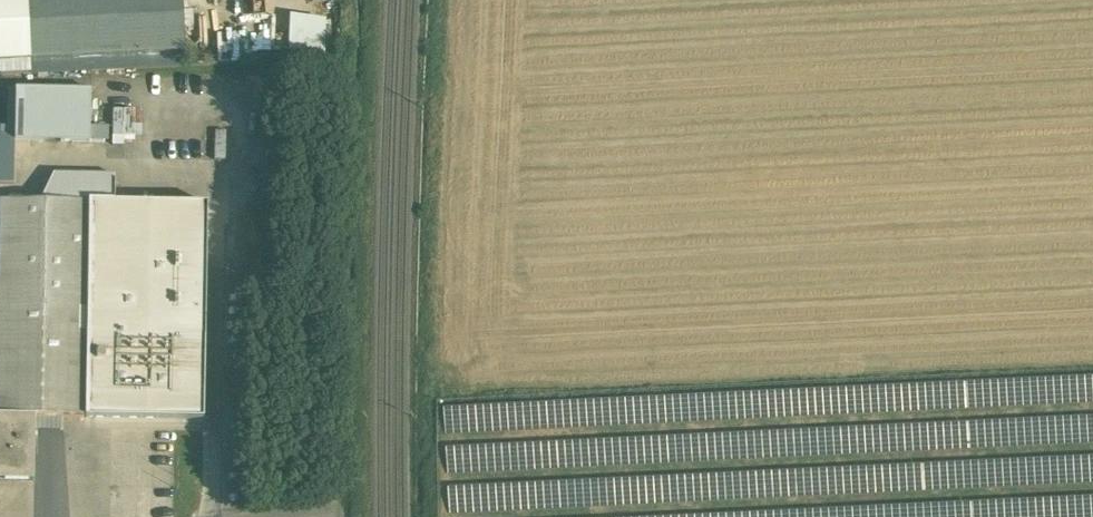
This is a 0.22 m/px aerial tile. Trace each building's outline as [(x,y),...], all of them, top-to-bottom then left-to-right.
[(28,60),(0,61),(0,75),(185,66),(181,0),(24,0),(28,60)] [(28,60),(24,0),(0,0),(0,61),(28,60)] [(328,54),(328,15),(290,15),(290,54),(328,54)] [(91,90),(8,88),(7,126),(0,126),(0,135),(15,135),(15,140),(103,142),(108,138),(108,128),(90,128),(91,90)] [(0,135),(0,184),(14,184),(15,140),(15,135),(0,135)] [(0,201),(0,308),(88,310),(90,202),(0,201)] [(206,204),(90,202),(88,310),(176,311),(175,418),(203,419),(206,204)] [(0,308),(0,416),(35,416),(87,417),(88,310),(0,308)] [(176,311),(88,310),(87,417),(175,418),(176,311)] [(5,451),(5,455),(34,456),(35,416),(0,416),(0,451),(5,451)] [(34,456),(5,455),(5,478),(34,479),(34,456)]
